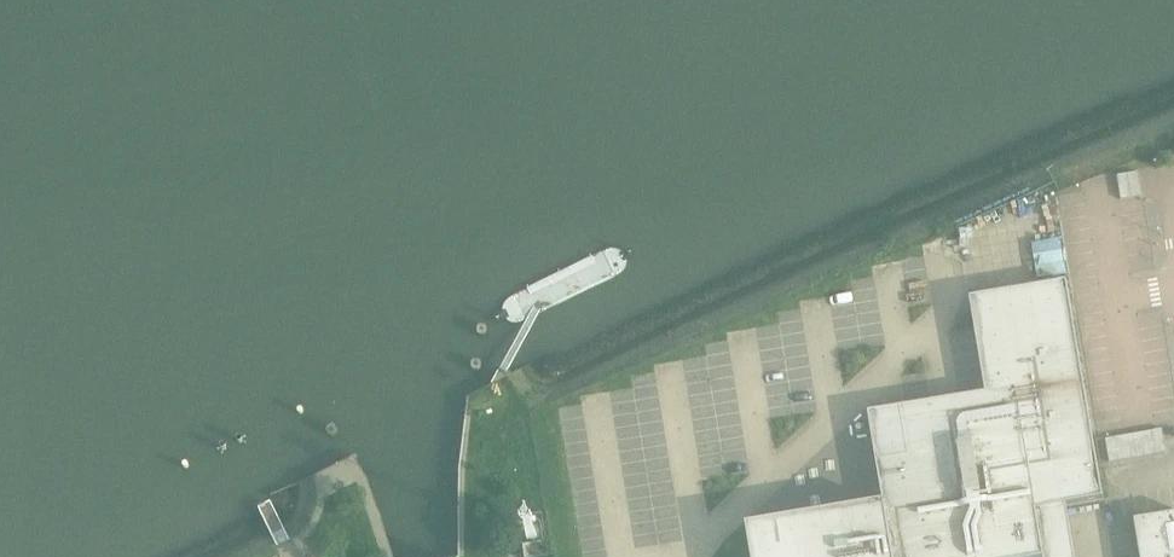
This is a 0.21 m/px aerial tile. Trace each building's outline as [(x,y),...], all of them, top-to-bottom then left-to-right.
[(746,527),(751,556),(1044,556),(1036,511),(1103,499),(1067,283),(969,299),(986,394),(868,414),(883,504),(746,527)] [(1134,521),(1140,556),(1173,556),(1173,515),(1134,521)] [(547,542),(523,546),(525,556),(548,556),(549,556),(547,542)]
